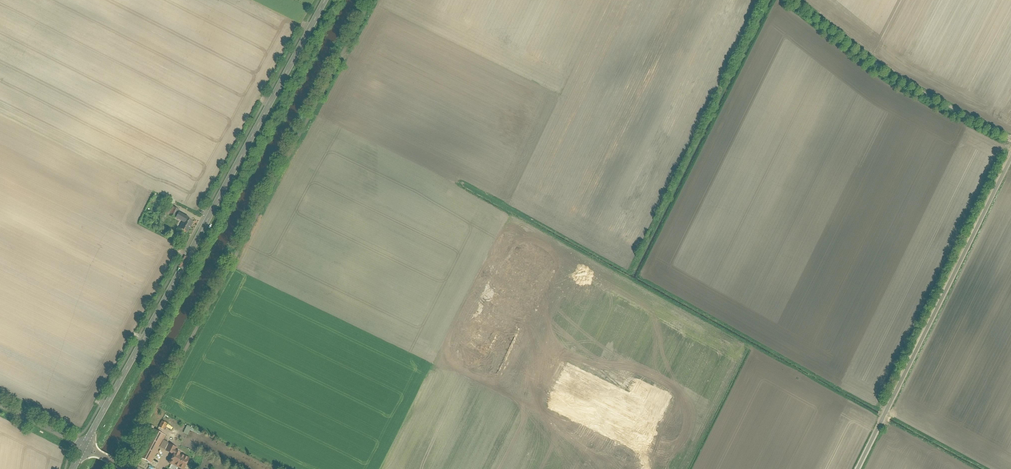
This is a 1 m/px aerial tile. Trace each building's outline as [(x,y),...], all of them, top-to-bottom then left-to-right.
[(176,207),(171,216),(176,218),(181,210),(176,207)] [(186,224),(189,220),(179,215),(177,219),(186,224)] [(184,229),(189,232),(194,222),(189,220),(186,224),(184,229)] [(149,426),(129,463),(141,468),(151,468),(155,462),(148,458),(162,433),(149,426)] [(187,426),(184,433),(189,435),(190,431),(201,435),(202,432),(187,426)] [(175,445),(165,440),(161,447),(168,450),(163,460),(179,467),(184,455),(173,450),(175,445)]
